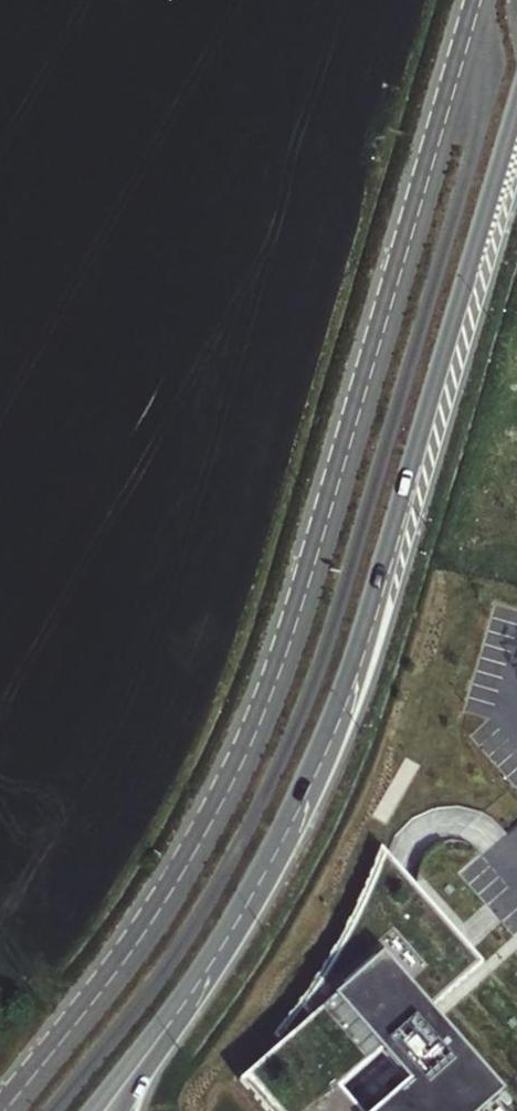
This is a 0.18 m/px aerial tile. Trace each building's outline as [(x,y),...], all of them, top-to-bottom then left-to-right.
[(245,1079),(274,1110),(484,1110),(498,1099),(506,1108),(511,1103),(437,1020),(430,1012),(482,965),(384,855),(365,902),(336,958),(279,1040),(283,1045),(245,1079)]
